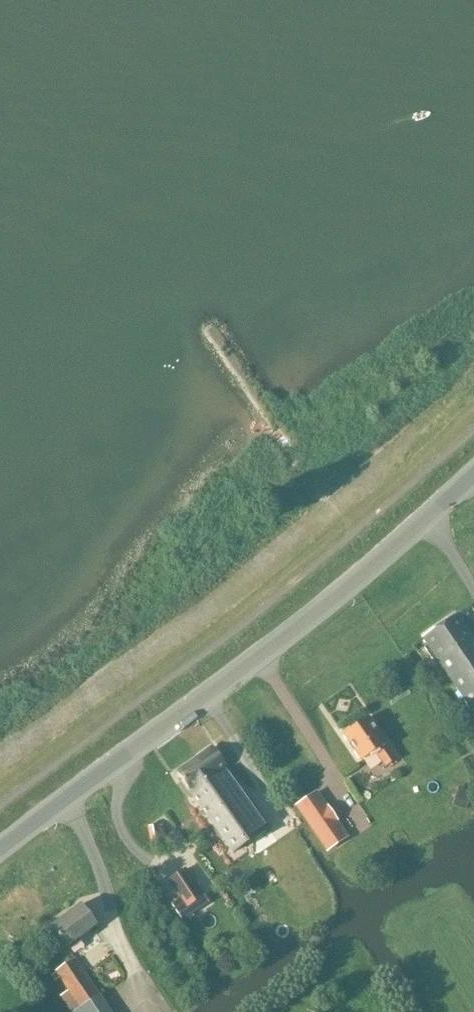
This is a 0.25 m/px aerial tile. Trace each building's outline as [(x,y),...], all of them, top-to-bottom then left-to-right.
[(437,661),(473,637),(458,615),(423,639),(427,646),(424,648),(433,661),(436,659),(437,661)] [(473,637),(437,661),(471,710),(473,708),(473,638),(473,637)] [(385,766),(395,759),(367,718),(342,735),(360,761),(374,751),(385,766)] [(212,747),(200,755),(211,775),(210,781),(249,841),(267,828),(212,747)] [(211,775),(200,755),(178,771),(231,853),(249,841),(210,781),(211,775)] [(452,805),(465,810),(472,791),(458,786),(452,805)] [(304,821),(326,852),(348,837),(326,806),(304,821)] [(185,868),(167,880),(179,898),(171,904),(178,914),(182,920),(198,909),(194,903),(204,896),(185,868)] [(81,905),(52,926),(65,944),(67,947),(68,947),(70,949),(82,940),(80,938),(96,926),(81,905)] [(75,960),(52,975),(74,1007),(70,1010),(72,1011),(110,1011),(75,960)]
